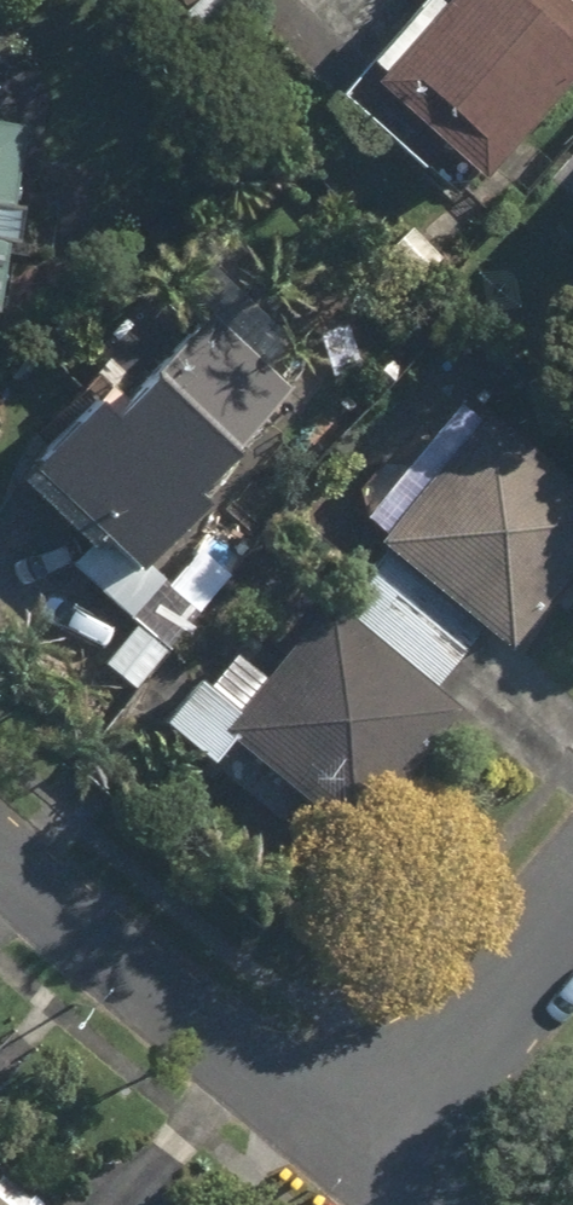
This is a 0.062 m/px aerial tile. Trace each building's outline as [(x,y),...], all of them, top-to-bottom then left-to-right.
[(330,101),(438,205),(572,66),(572,0),(428,0),(330,101)] [(0,130),(0,205),(12,132),(0,130)] [(556,230),(572,245),(572,212),(556,230)] [(128,401),(103,379),(7,490),(75,549),(59,567),(122,621),(90,659),(131,694),(196,618),(136,567),(311,365),(193,264),(161,301),(192,327),(128,401)] [(187,678),(146,723),(200,771),(223,746),(261,781),(249,794),(280,822),(296,805),(341,846),(453,714),(427,692),(474,637),(496,656),(572,565),(572,501),(455,401),(360,514),(377,528),(367,541),(378,550),(326,612),(320,606),(253,684),(226,662),(202,690),(187,678)] [(0,1179),(0,1204),(34,1204),(0,1179)]
